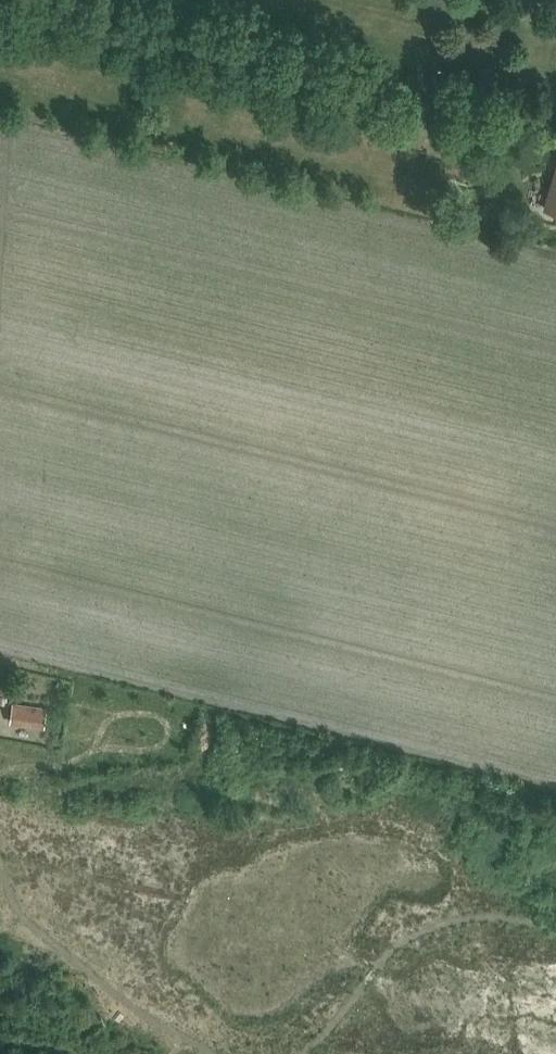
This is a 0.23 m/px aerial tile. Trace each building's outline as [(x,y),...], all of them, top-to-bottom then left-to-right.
[(545,208),(555,212),(555,171),(545,208)] [(44,727),(46,707),(13,704),(10,722),(44,727)]
